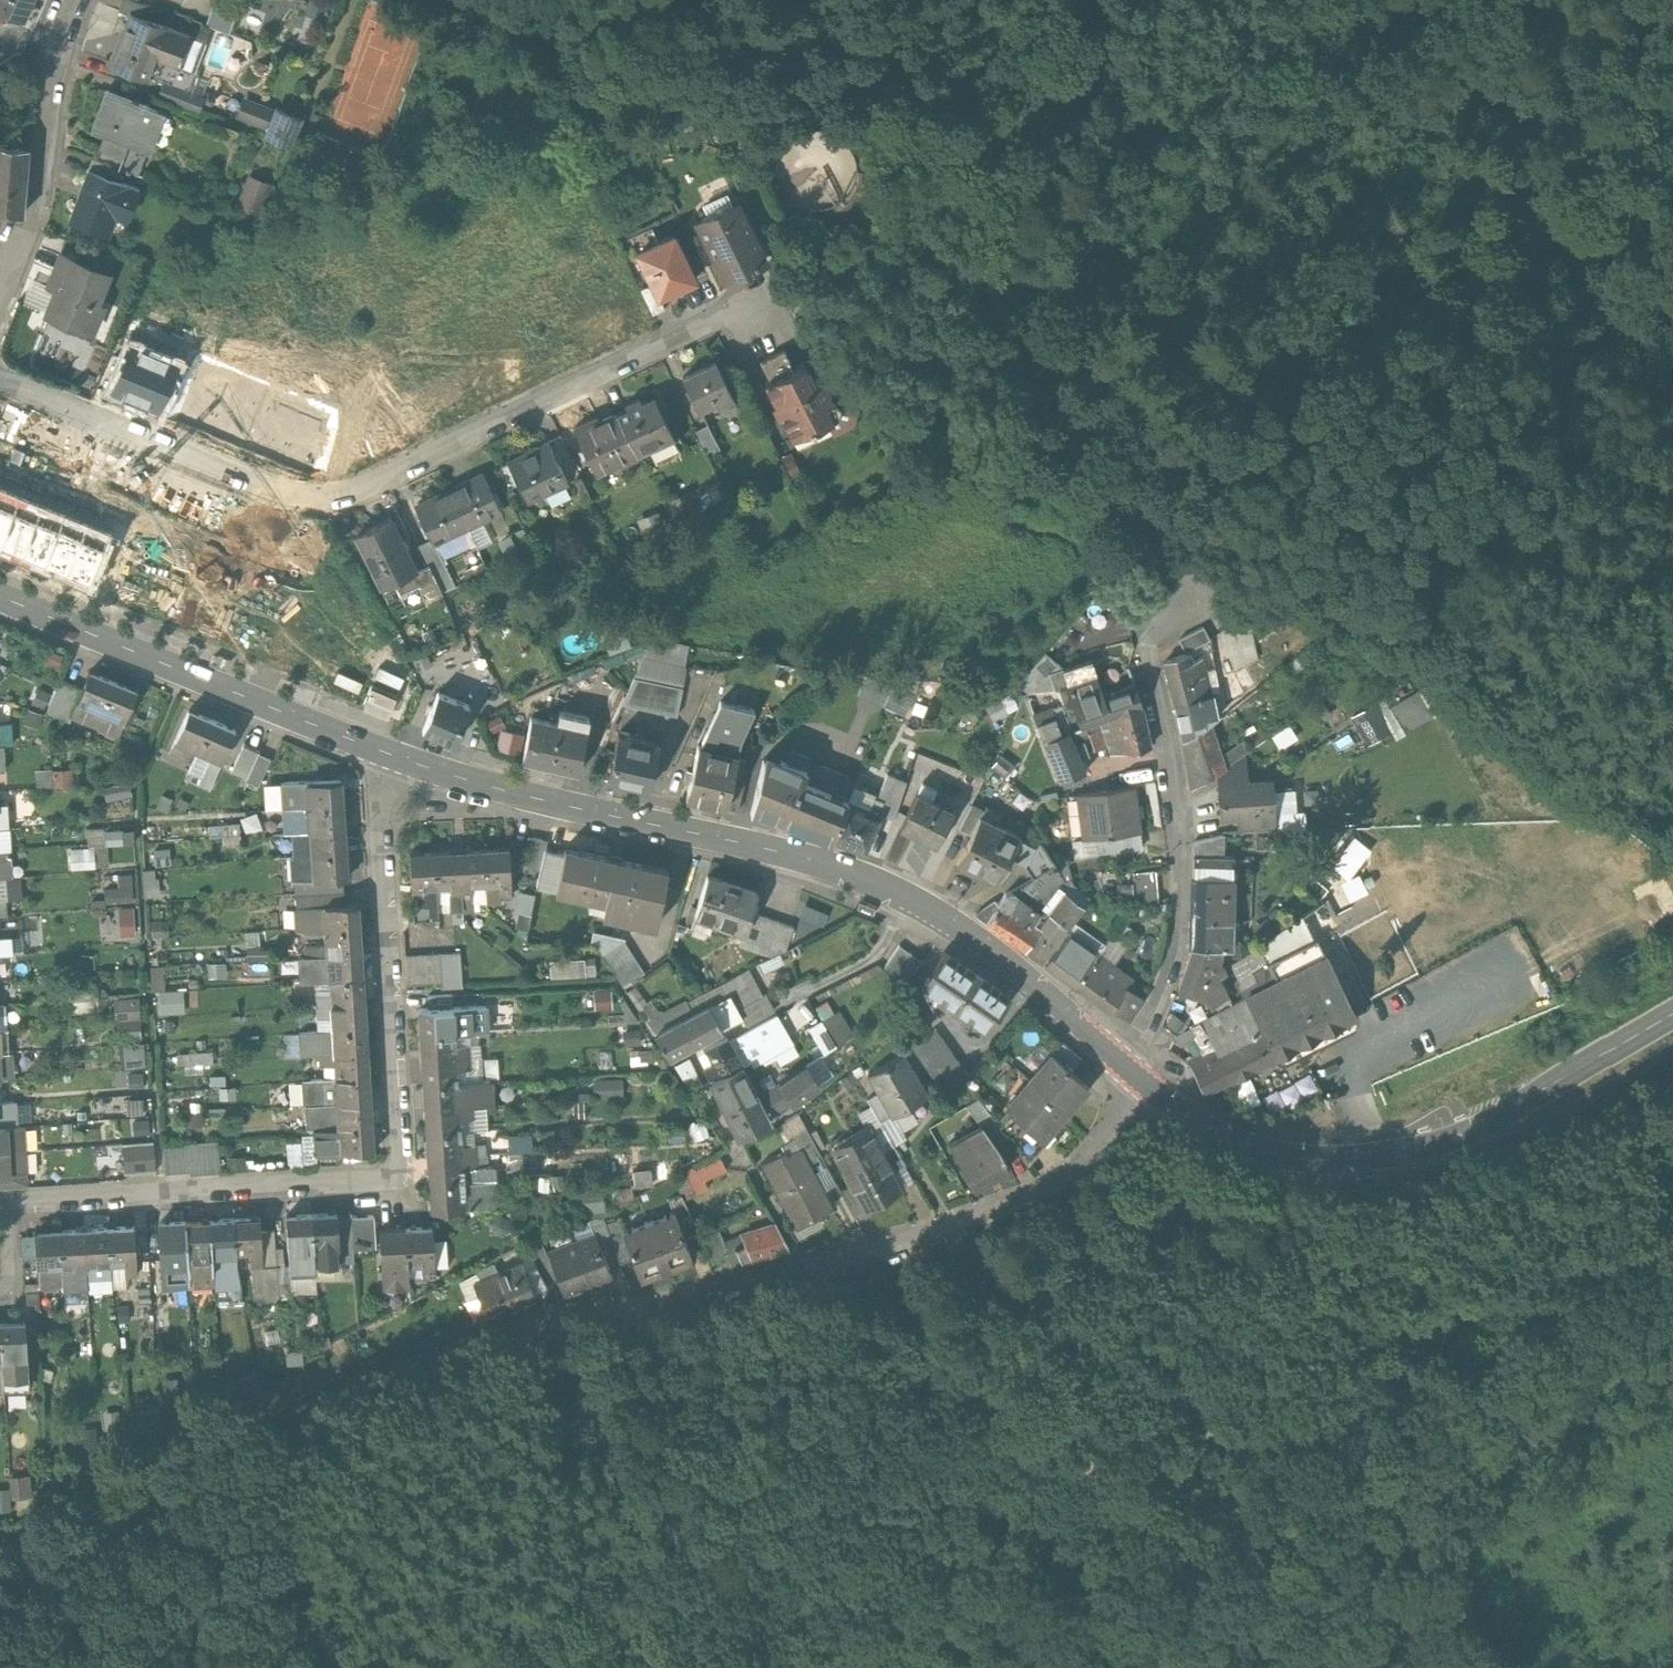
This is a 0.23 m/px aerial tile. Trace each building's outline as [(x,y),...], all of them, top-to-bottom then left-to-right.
[(24,20),(32,0),(0,0),(0,10),(24,20)] [(135,0),(124,0),(120,12),(130,15),(130,14),(145,19),(150,6),(135,0)] [(145,19),(130,14),(130,15),(112,64),(163,83),(185,91),(186,91),(206,34),(193,29),(190,36),(145,19)] [(185,91),(163,83),(159,97),(194,110),(200,96),(186,91),(185,91)] [(143,104),(106,90),(91,131),(111,138),(107,149),(124,156),(143,104)] [(237,117),(270,127),(267,136),(296,145),(305,114),(244,95),(237,117)] [(0,146),(0,215),(22,217),(29,148),(0,146)] [(107,149),(99,147),(93,161),(118,170),(124,156),(107,149)] [(88,171),(67,222),(102,236),(112,210),(129,217),(139,191),(88,171)] [(737,206),(697,226),(716,264),(727,258),(737,278),(759,267),(753,256),(760,253),(737,206)] [(673,238),(637,256),(652,286),(659,299),(695,282),(673,238)] [(108,275),(62,256),(55,272),(62,275),(47,314),(67,322),(70,315),(89,323),(108,275)] [(652,286),(640,292),(653,317),(664,311),(659,299),(652,286)] [(110,395),(135,405),(155,356),(130,346),(124,360),(115,382),(110,395)] [(785,351),(760,363),(770,382),(794,370),(785,351)] [(115,382),(124,360),(112,355),(103,378),(115,382)] [(180,366),(155,356),(135,405),(159,415),(164,403),(174,378),(180,366)] [(770,382),(765,385),(776,407),(772,409),(777,420),(781,418),(793,441),(826,424),(833,438),(855,428),(858,410),(841,407),(830,397),(830,389),(824,384),(828,382),(817,359),(794,370),(770,382)] [(715,364),(683,380),(699,413),(731,397),(715,364)] [(184,425),(208,435),(229,386),(204,375),(184,425)] [(186,383),(174,378),(164,403),(176,407),(186,383)] [(253,396),(229,386),(208,435),(233,445),(253,396)] [(652,399),(641,404),(639,400),(625,407),(627,411),(615,417),(636,460),(659,448),(664,459),(678,452),(652,399)] [(258,455),(282,465),(302,416),(277,406),(258,455)] [(327,425),(302,416),(282,465),(307,475),(327,425)] [(36,427),(12,417),(2,442),(26,451),(36,427)] [(615,417),(598,425),(596,421),(573,432),(594,476),(616,466),(617,469),(636,460),(615,417)] [(88,448),(64,438),(54,463),(78,472),(88,448)] [(580,479),(560,439),(548,445),(568,485),(580,479)] [(548,445),(506,465),(507,466),(499,471),(506,486),(515,482),(526,506),(568,485),(548,445)] [(797,475),(791,458),(782,461),(788,478),(797,475)] [(140,468),(116,459),(106,483),(130,492),(140,468)] [(481,478),(449,494),(467,530),(499,514),(481,478)] [(18,501),(0,493),(0,545),(18,501)] [(449,494),(414,511),(432,547),(467,530),(449,494)] [(686,499),(670,506),(682,530),(698,523),(686,499)] [(22,555),(40,510),(18,501),(0,545),(0,546),(22,555)] [(63,519),(40,510),(22,555),(44,564),(63,519)] [(63,519),(44,564),(67,573),(85,528),(63,519)] [(415,574),(390,522),(354,539),(380,591),(393,585),(400,599),(418,590),(426,607),(443,598),(431,573),(428,568),(415,574)] [(108,537),(85,528),(67,573),(90,583),(108,537)] [(533,559),(522,531),(507,536),(520,564),(533,559)] [(270,603),(132,547),(114,593),(251,648),(270,603)] [(444,567),(431,573),(442,595),(455,590),(444,567)] [(1248,626),(1225,631),(1234,668),(1242,666),(1257,661),(1248,626)] [(1203,627),(1179,639),(1185,652),(1210,639),(1203,627)] [(642,651),(630,703),(678,714),(691,663),(642,651)] [(1044,652),(1018,682),(1026,691),(1055,689),(1048,673),(1062,668),(1044,652)] [(1188,656),(1165,662),(1174,703),(1211,694),(1203,662),(1190,665),(1188,656)] [(1090,659),(1062,668),(1048,673),(1055,689),(1059,690),(1072,731),(1085,726),(1085,725),(1097,721),(1100,720),(1141,706),(1141,705),(1134,682),(1102,694),(1090,659)] [(1234,668),(1221,673),(1225,704),(1256,686),(1242,666),(1234,668)] [(113,683),(90,673),(72,717),(95,727),(101,714),(113,683)] [(910,693),(866,674),(858,694),(874,700),(872,706),(883,711),(885,707),(894,711),(895,709),(902,712),(910,693)] [(77,687),(60,680),(47,713),(64,719),(77,687)] [(137,693),(113,683),(101,714),(95,727),(119,736),(137,693)] [(452,691),(440,687),(438,693),(437,693),(421,732),(453,744),(454,742),(467,709),(468,706),(449,698),(452,691)] [(50,692),(39,688),(32,706),(44,710),(50,692)] [(1211,694),(1174,703),(1183,740),(1209,722),(1217,717),(1211,694)] [(754,708),(719,701),(699,745),(737,754),(741,738),(754,708)] [(1051,706),(1032,713),(1036,722),(1054,715),(1051,706)] [(1141,706),(1100,720),(1110,755),(1150,746),(1141,706)] [(1375,706),(1352,719),(1368,746),(1391,733),(1375,706)] [(43,711),(28,707),(24,723),(38,726),(43,711)] [(467,709),(454,742),(466,747),(479,713),(467,709)] [(189,711),(169,755),(181,760),(186,747),(198,752),(212,722),(189,711)] [(1068,728),(1061,712),(1054,715),(1061,731),(1068,728)] [(557,724),(530,719),(521,762),(578,774),(589,720),(559,713),(557,724)] [(1061,731),(1054,715),(1036,722),(1060,780),(1085,769),(1080,758),(1089,754),(1084,743),(1075,747),(1068,728),(1061,731)] [(1097,721),(1085,725),(1085,726),(1072,731),(1076,738),(1081,739),(1089,736),(1093,751),(1105,747),(1097,721)] [(0,723),(0,745),(2,745),(11,744),(10,722),(0,723)] [(235,732),(212,722),(198,752),(211,758),(205,771),(216,776),(235,732)] [(1209,722),(1183,740),(1184,743),(1185,764),(1191,788),(1217,773),(1225,768),(1243,755),(1249,751),(1244,743),(1231,752),(1229,749),(1219,756),(1217,750),(1222,748),(1220,741),(1215,743),(1209,722)] [(1282,748),(1300,736),(1292,724),(1274,735),(1282,748)] [(658,743),(618,734),(608,780),(648,789),(658,743)] [(247,779),(259,754),(259,752),(244,745),(232,772),(247,779)] [(698,745),(685,797),(725,807),(732,777),(737,754),(699,745),(698,745)] [(211,758),(198,752),(189,772),(202,778),(205,771),(211,758)] [(247,779),(246,782),(258,787),(270,759),(259,754),(247,779)] [(1225,768),(1217,773),(1218,786),(1246,783),(1243,755),(1225,768)] [(778,764),(763,758),(751,812),(784,820),(799,780),(800,781),(805,769),(780,759),(778,764)] [(72,767),(52,768),(53,786),(73,785),(72,767)] [(51,768),(35,769),(36,788),(52,787),(51,768)] [(216,776),(205,771),(202,778),(199,783),(210,788),(216,776)] [(745,780),(732,777),(725,807),(737,810),(745,780)] [(800,781),(799,780),(784,820),(833,840),(848,800),(800,781)] [(341,781),(281,785),(283,811),(310,809),(343,807),(341,781)] [(937,789),(922,781),(900,825),(935,843),(953,809),(932,799),(937,789)] [(1246,783),(1218,786),(1220,817),(1238,815),(1273,812),(1270,781),(1246,783)] [(131,785),(102,785),(110,815),(132,813),(131,785)] [(283,811),(281,785),(266,786),(268,812),(283,811)] [(1134,785),(1077,792),(1083,837),(1097,836),(1140,830),(1134,785)] [(866,793),(852,787),(848,800),(833,840),(863,852),(879,812),(861,805),(866,793)] [(970,803),(958,828),(970,833),(979,815),(980,815),(983,809),(970,803)] [(11,829),(9,804),(0,804),(0,830),(11,829)] [(343,807),(310,809),(311,821),(296,823),(297,834),(344,831),(343,807)] [(310,809),(283,811),(284,835),(297,834),(296,823),(311,821),(310,809)] [(1273,812),(1238,815),(1239,832),(1274,830),(1273,812)] [(970,833),(957,861),(997,881),(1020,835),(980,815),(979,815),(970,833)] [(241,824),(223,825),(224,838),(241,837),(241,824)] [(105,826),(87,827),(88,846),(106,845),(105,830),(105,826)] [(123,829),(105,830),(106,845),(123,844),(123,829)] [(0,831),(0,854),(12,853),(10,830),(0,831)] [(1140,830),(1097,836),(1099,850),(1141,845),(1140,830)] [(344,831),(297,834),(298,859),(313,857),(346,855),(344,831)] [(1224,835),(1195,841),(1195,856),(1224,856),(1224,835)] [(547,839),(527,837),(523,873),(540,874),(547,839)] [(1038,838),(1019,855),(1034,875),(1052,866),(1054,865),(1057,864),(1038,838)] [(668,870),(564,847),(557,891),(605,901),(602,914),(656,926),(668,870)] [(107,848),(94,849),(96,870),(109,869),(107,848)] [(94,849),(70,850),(72,872),(96,870),(94,849)] [(170,849),(155,851),(156,867),(171,865),(170,849)] [(507,850),(483,851),(485,885),(497,884),(509,883),(507,850)] [(483,851),(459,852),(461,886),(472,886),(485,885),(483,851)] [(459,852),(435,854),(438,913),(439,913),(451,913),(463,912),(462,900),(461,886),(459,852)] [(0,855),(0,879),(13,878),(12,854),(0,855)] [(435,854),(409,855),(413,922),(439,921),(439,913),(438,913),(435,854)] [(346,855),(313,857),(298,859),(300,884),(343,881),(348,881),(346,855)] [(1358,887),(1376,875),(1362,855),(1344,867),(1358,887)] [(1224,856),(1195,856),(1195,877),(1233,877),(1233,856),(1224,856)] [(1034,875),(1017,885),(1024,890),(1029,894),(1037,901),(1061,878),(1054,865),(1052,866),(1034,875)] [(1159,868),(1135,868),(1135,899),(1160,898),(1159,868)] [(155,872),(143,872),(145,899),(161,898),(159,879),(156,879),(155,872)] [(132,873),(118,874),(119,887),(105,888),(105,899),(105,904),(134,902),(132,873)] [(757,894),(720,882),(720,880),(712,877),(711,879),(708,878),(692,925),(715,932),(718,924),(743,932),(744,932),(751,913),(757,894)] [(1195,877),(1193,877),(1192,918),(1232,919),(1233,877),(1195,877)] [(0,879),(0,904),(8,904),(23,903),(21,878),(13,878),(0,879)] [(300,884),(295,884),(295,896),(344,893),(343,881),(300,884)] [(509,883),(497,884),(498,898),(510,898),(509,883)] [(472,886),(461,886),(462,900),(473,900),(472,886)] [(531,919),(537,891),(525,888),(519,917),(531,919)] [(1005,891),(998,901),(995,900),(987,905),(979,909),(975,914),(1018,942),(1018,941),(1034,920),(1039,912),(1024,899),(1029,894),(1024,890),(1019,895),(1011,888),(1005,891)] [(1082,903),(1065,890),(1049,911),(1066,924),(1082,903)] [(344,893),(295,896),(296,910),(310,909),(345,907),(344,893)] [(808,898),(800,911),(822,925),(830,912),(808,898)] [(105,899),(90,900),(91,910),(106,909),(105,904),(105,899)] [(0,904),(0,917),(9,916),(8,904),(0,904)] [(345,907),(310,909),(311,922),(326,920),(327,934),(360,932),(358,906),(345,907)] [(136,935),(134,908),(119,910),(120,936),(136,935)] [(310,909),(296,910),(298,933),(312,935),(327,934),(326,920),(311,922),(310,909)] [(1040,924),(1034,920),(1018,941),(1041,957),(1066,924),(1049,911),(1040,924)] [(463,912),(451,913),(452,925),(463,924),(463,912)] [(794,927),(751,913),(744,932),(743,932),(741,940),(780,953),(786,950),(794,927)] [(0,917),(0,940),(9,940),(10,955),(25,955),(22,916),(9,916),(0,917)] [(1232,919),(1192,918),(1191,944),(1192,944),(1220,945),(1219,953),(1218,954),(1219,954),(1220,953),(1238,954),(1239,939),(1232,939),(1232,919)] [(169,938),(168,922),(151,923),(152,938),(169,938)] [(1093,948),(1067,930),(1045,960),(1076,982),(1097,951),(1093,948)] [(360,932),(327,934),(328,947),(306,948),(307,960),(361,956),(360,932)] [(626,936),(603,950),(625,985),(647,970),(626,936)] [(1100,938),(1093,948),(1097,951),(1104,941),(1100,938)] [(1243,988),(1239,990),(1242,997),(1199,1019),(1214,1042),(1219,1050),(1229,1076),(1354,1014),(1316,938),(1267,963),(1267,962),(1261,965),(1251,970),(1256,979),(1243,988)] [(10,955),(9,940),(0,940),(0,956),(10,955)] [(920,958),(899,942),(883,964),(905,979),(920,958)] [(1220,945),(1192,944),(1191,944),(1178,986),(1199,992),(1211,1002),(1213,998),(1217,1004),(1228,998),(1225,991),(1226,991),(1216,971),(1224,965),(1219,954),(1218,954),(1219,953),(1220,945)] [(260,945),(247,946),(247,962),(272,961),(271,949),(261,949),(260,945)] [(1008,993),(944,949),(920,984),(984,1028),(1008,993)] [(1253,949),(1230,963),(1243,988),(1256,979),(1251,970),(1261,965),(1253,949)] [(1132,977),(1097,951),(1076,982),(1111,1007),(1127,984),(1132,977)] [(460,954),(440,956),(441,976),(441,977),(442,989),(462,988),(460,954)] [(552,957),(553,975),(598,973),(597,955),(552,957)] [(361,956),(307,960),(298,961),(300,985),(330,983),(363,980),(361,956)] [(440,956),(405,958),(406,982),(433,980),(441,977),(441,976),(440,956)] [(1149,968),(1133,959),(1130,970),(1143,983),(1149,968)] [(163,968),(149,969),(151,994),(160,993),(164,993),(163,968)] [(97,974),(63,976),(64,1001),(99,999),(97,974)] [(363,980),(330,983),(330,995),(316,996),(317,1008),(364,1005),(363,980)] [(754,983),(748,986),(746,983),(727,993),(739,1015),(744,1024),(772,1008),(764,993),(760,995),(754,983)] [(1142,996),(1127,984),(1111,1007),(1126,1016),(1129,1016),(1142,996)] [(615,1006),(614,989),(597,990),(598,1006),(615,1006)] [(164,993),(160,993),(162,1016),(185,1015),(184,992),(164,993)] [(690,1013),(686,1005),(663,1018),(667,1026),(653,1033),(667,1055),(739,1015),(727,993),(690,1013)] [(452,996),(427,997),(428,1010),(452,1008),(452,996)] [(140,997),(114,998),(115,1020),(141,1019),(140,997)] [(99,999),(64,1001),(65,1013),(99,1011),(99,999)] [(364,1005),(317,1008),(318,1019),(333,1018),(334,1031),(366,1029),(364,1005)] [(428,1010),(418,1011),(420,1036),(454,1034),(487,1032),(485,1006),(452,1008),(428,1010)] [(771,1015),(727,1039),(740,1062),(749,1057),(752,1061),(770,1051),(760,1032),(776,1023),(771,1015)] [(834,1042),(820,1018),(808,1025),(821,1050),(834,1042)] [(1199,1019),(1188,1026),(1204,1049),(1214,1042),(1199,1019)] [(141,1020),(113,1022),(114,1041),(143,1040),(141,1020)] [(964,1069),(933,1026),(910,1043),(941,1085),(964,1069)] [(366,1029),(334,1031),(335,1044),(320,1045),(320,1056),(368,1053),(366,1029)] [(335,1044),(334,1031),(299,1034),(301,1058),(320,1056),(320,1045),(335,1044)] [(299,1034),(284,1035),(285,1059),(301,1058),(299,1034)] [(454,1034),(420,1036),(422,1061),(455,1058),(455,1048),(454,1034)] [(725,1035),(703,1046),(711,1062),(703,1066),(709,1078),(740,1062),(727,1039),(725,1035)] [(1081,1056),(1061,1039),(1051,1050),(1071,1068),(1081,1056)] [(1204,1049),(1188,1058),(1204,1089),(1229,1076),(1219,1050),(1214,1042),(1204,1049)] [(147,1045),(121,1046),(122,1071),(149,1070),(147,1045)] [(469,1047),(455,1048),(455,1058),(469,1058),(469,1047)] [(1051,1050),(1027,1077),(1032,1082),(1033,1081),(1058,1104),(1059,1104),(1082,1077),(1071,1068),(1051,1050)] [(213,1051),(177,1053),(178,1066),(214,1064),(213,1051)] [(897,1051),(865,1071),(876,1089),(890,1111),(923,1091),(897,1051)] [(0,1054),(0,1078),(9,1077),(7,1053),(0,1054)] [(368,1053),(320,1056),(321,1068),(324,1068),(336,1067),(337,1080),(369,1078),(368,1053)] [(455,1058),(422,1061),(423,1085),(457,1083),(456,1069),(455,1058)] [(469,1058),(455,1058),(456,1069),(470,1069),(469,1058)] [(686,1058),(673,1066),(683,1082),(694,1073),(686,1058)] [(740,1062),(709,1078),(725,1111),(727,1110),(756,1095),(758,1094),(757,1092),(740,1062)] [(803,1062),(766,1085),(779,1106),(789,1098),(816,1081),(803,1062)] [(336,1067),(324,1068),(325,1081),(337,1080),(336,1067)] [(598,1093),(625,1092),(625,1075),(597,1076),(598,1093)] [(369,1078),(337,1080),(338,1092),(323,1093),(323,1105),(371,1102),(369,1078)] [(325,1081),(302,1082),(304,1106),(306,1106),(323,1105),(323,1093),(338,1092),(337,1080),(325,1081)] [(457,1083),(423,1085),(425,1109),(458,1107),(473,1106),(491,1104),(490,1081),(457,1083)] [(1058,1104),(1033,1081),(1032,1082),(1009,1108),(1018,1115),(1040,1134),(1064,1108),(1059,1104),(1058,1104)] [(699,1084),(689,1090),(703,1112),(711,1108),(699,1084)] [(766,1085),(757,1092),(758,1094),(756,1095),(762,1104),(768,1114),(779,1106),(766,1085)] [(235,1087),(220,1088),(220,1100),(236,1099),(235,1087)] [(876,1089),(865,1096),(878,1118),(890,1111),(876,1089)] [(977,1094),(965,1101),(982,1125),(984,1124),(991,1134),(1001,1126),(977,1094)] [(756,1095),(727,1110),(732,1119),(762,1104),(756,1095)] [(143,1098),(126,1099),(127,1114),(144,1113),(143,1098)] [(14,1126),(13,1102),(0,1102),(0,1127),(14,1126)] [(323,1105),(306,1106),(308,1130),(314,1130),(372,1126),(371,1102),(323,1105)] [(473,1106),(458,1107),(459,1119),(473,1118),(473,1106)] [(458,1107),(425,1109),(427,1134),(460,1132),(459,1119),(458,1107)] [(201,1113),(179,1115),(180,1127),(202,1125),(201,1113)] [(1040,1134),(1018,1115),(1004,1130),(1022,1154),(1040,1134)] [(818,1151),(803,1124),(789,1132),(797,1147),(799,1146),(805,1158),(818,1151)] [(982,1125),(951,1141),(971,1180),(1007,1161),(997,1141),(991,1134),(984,1124),(982,1125)] [(0,1127),(0,1151),(21,1150),(19,1126),(14,1126),(0,1127)] [(372,1126),(314,1130),(315,1136),(316,1156),(340,1154),(374,1152),(372,1126)] [(868,1127),(832,1147),(851,1181),(864,1204),(900,1184),(891,1167),(880,1148),(868,1127)] [(513,1151),(536,1146),(532,1130),(510,1136),(513,1151)] [(460,1132),(427,1134),(428,1158),(462,1156),(461,1145),(460,1132)] [(315,1136),(302,1137),(302,1142),(287,1143),(289,1167),(303,1166),(304,1164),(340,1161),(340,1154),(316,1156),(315,1136)] [(902,1161),(891,1141),(880,1148),(891,1167),(902,1161)] [(153,1142),(122,1145),(124,1175),(156,1172),(155,1169),(153,1145),(153,1142)] [(218,1142),(163,1146),(164,1175),(189,1173),(190,1176),(220,1174),(218,1142)] [(475,1144),(461,1145),(462,1156),(476,1155),(475,1144)] [(797,1147),(786,1153),(783,1148),(761,1161),(796,1222),(830,1203),(805,1158),(799,1146),(797,1147)] [(686,1195),(731,1167),(719,1148),(674,1176),(686,1195)] [(0,1151),(0,1189),(24,1188),(22,1150),(21,1150),(0,1151)] [(476,1155),(462,1156),(462,1168),(477,1167),(476,1155)] [(246,1156),(226,1157),(227,1172),(247,1171),(246,1156)] [(462,1156),(428,1158),(430,1183),(463,1181),(462,1168),(462,1156)] [(632,1167),(633,1184),(655,1183),(654,1166),(632,1167)] [(463,1181),(430,1183),(431,1208),(465,1206),(464,1194),(463,1181)] [(864,1204),(851,1181),(839,1188),(852,1211),(864,1204)] [(580,1207),(608,1206),(606,1184),(579,1186),(580,1207)] [(478,1193),(464,1194),(465,1206),(479,1205),(478,1193)] [(695,1223),(681,1193),(669,1198),(673,1210),(674,1210),(681,1229),(695,1223)] [(673,1210),(648,1220),(668,1270),(682,1264),(680,1260),(692,1256),(681,1229),(674,1210),(673,1210)] [(336,1214),(311,1216),(314,1263),(339,1262),(336,1222),(336,1214)] [(603,1214),(589,1219),(595,1234),(596,1234),(600,1246),(613,1241),(606,1223),(603,1214)] [(374,1215),(351,1216),(351,1221),(353,1247),(376,1245),(374,1215)] [(311,1216),(285,1217),(288,1264),(288,1276),(290,1276),(315,1274),(314,1263),(311,1216)] [(619,1217),(606,1223),(613,1241),(618,1254),(630,1249),(623,1230),(624,1229),(619,1217)] [(259,1219),(233,1221),(236,1254),(249,1253),(250,1267),(251,1267),(262,1267),(260,1232),(259,1219)] [(624,1229),(623,1230),(630,1249),(640,1276),(652,1271),(653,1276),(668,1270),(648,1220),(624,1229)] [(233,1221),(209,1222),(212,1270),(223,1269),(222,1255),(236,1254),(233,1221)] [(351,1221),(336,1222),(339,1262),(354,1261),(353,1247),(351,1221)] [(774,1221),(722,1239),(727,1253),(729,1256),(731,1255),(734,1260),(787,1246),(774,1221)] [(209,1222),(184,1224),(186,1257),(188,1284),(213,1282),(213,1280),(212,1270),(209,1222)] [(715,1223),(699,1231),(713,1258),(727,1253),(722,1239),(715,1223)] [(184,1224),(159,1226),(162,1273),(174,1272),(173,1258),(186,1257),(184,1224)] [(434,1273),(433,1258),(430,1225),(405,1227),(408,1260),(422,1259),(423,1274),(434,1273)] [(132,1227),(107,1229),(109,1262),(122,1261),(123,1276),(135,1275),(132,1227)] [(405,1227),(379,1229),(383,1283),(388,1282),(393,1286),(399,1286),(403,1281),(410,1280),(408,1260),(405,1227)] [(107,1229),(82,1231),(85,1278),(97,1277),(96,1263),(109,1262),(107,1229)] [(82,1231),(58,1232),(60,1266),(61,1290),(86,1288),(85,1278),(82,1231)] [(262,1267),(251,1267),(254,1300),(278,1298),(278,1291),(275,1265),(272,1231),(260,1232),(262,1267)] [(58,1232),(33,1234),(37,1288),(38,1288),(38,1285),(44,1289),(53,1288),(59,1284),(59,1290),(61,1290),(60,1266),(58,1232)] [(595,1234),(549,1252),(559,1280),(564,1293),(612,1275),(600,1246),(596,1234),(595,1234)] [(559,1280),(542,1243),(528,1251),(547,1284),(559,1280)] [(528,1251),(524,1245),(514,1249),(521,1264),(532,1290),(547,1284),(528,1251)] [(288,1264),(275,1265),(278,1291),(291,1290),(290,1276),(288,1276),(288,1264)] [(521,1264),(497,1273),(494,1266),(476,1273),(480,1281),(473,1283),(473,1284),(487,1316),(524,1301),(521,1294),(532,1290),(521,1264)] [(476,1272),(461,1279),(464,1288),(473,1284),(473,1283),(480,1281),(476,1273),(476,1272)] [(232,1278),(213,1280),(213,1282),(213,1290),(215,1290),(217,1315),(233,1313),(232,1278)] [(0,1323),(0,1348),(1,1356),(3,1387),(28,1385),(24,1321),(0,1323)]
